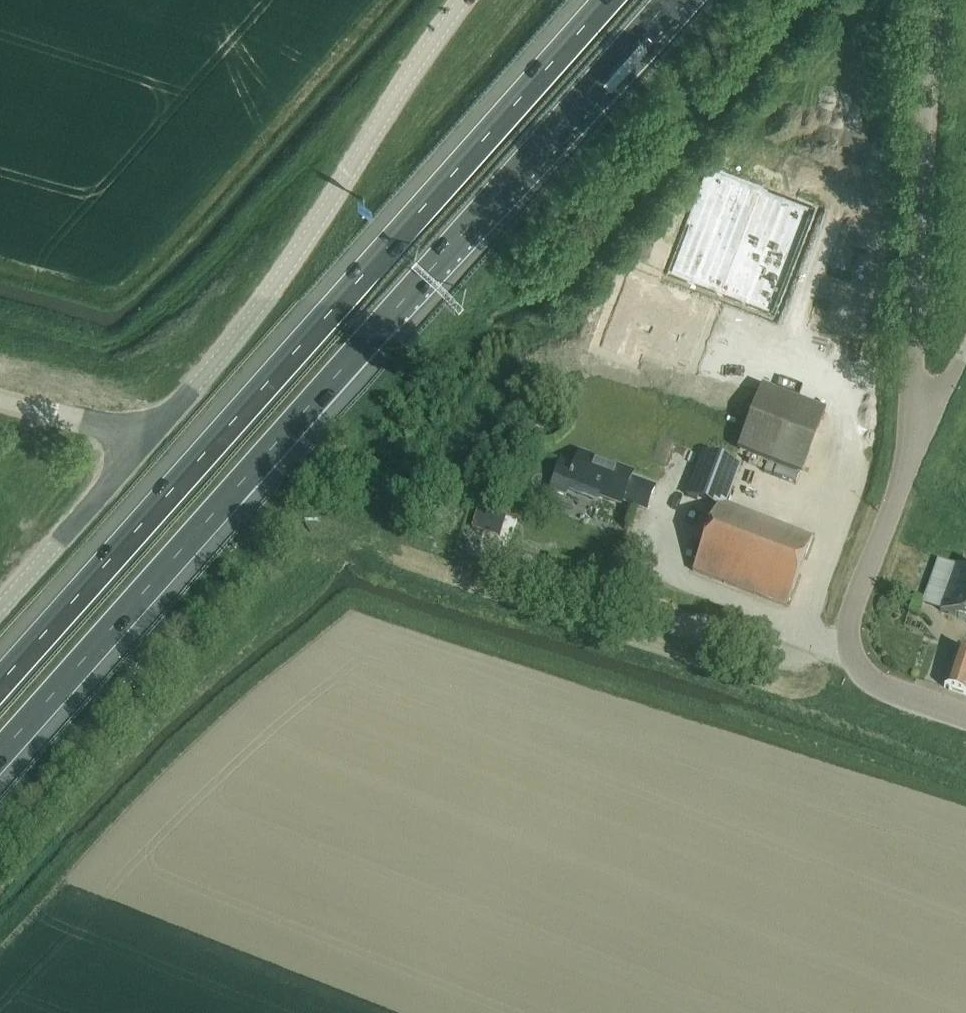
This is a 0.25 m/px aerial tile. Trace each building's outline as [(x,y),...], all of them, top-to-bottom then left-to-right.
[(872,225),(711,162),(669,272),(631,258),(596,350),(633,365),(640,348),(693,369),(721,295),(829,337),(872,225)] [(800,472),(824,412),(763,388),(739,449),(800,472)] [(786,606),(813,537),(723,503),(738,466),(704,453),(688,495),(717,506),(692,570),(786,606)] [(631,474),(579,454),(575,465),(559,458),(547,490),(563,496),(568,485),(585,491),(585,490),(620,503),(622,500),(646,509),(654,487),(630,477),(631,474)] [(956,564),(940,610),(965,619),(965,568),(956,564)] [(956,649),(944,687),(965,694),(965,653),(956,649)]
